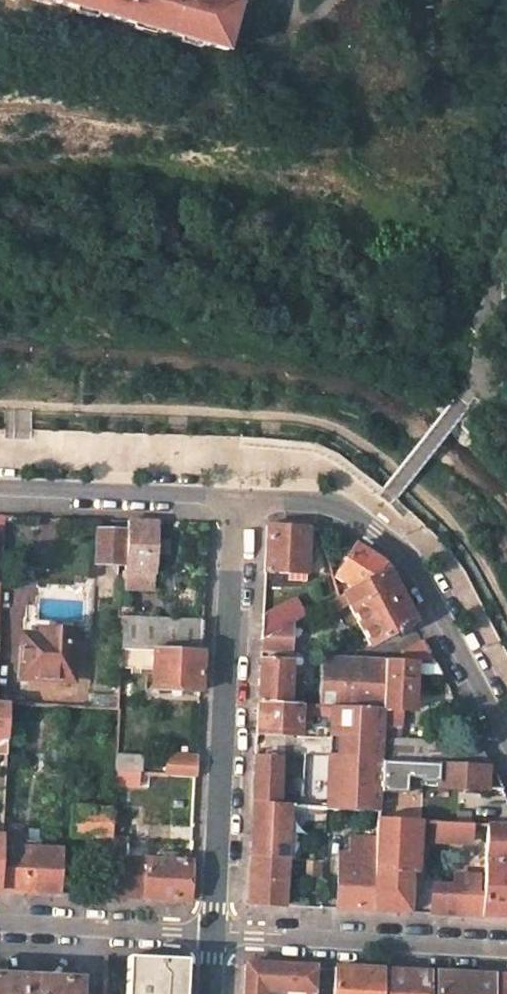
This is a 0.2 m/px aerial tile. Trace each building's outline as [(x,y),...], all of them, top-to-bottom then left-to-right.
[(226,54),(241,3),(230,0),(46,0),(226,54)] [(128,521),(128,528),(126,565),(124,587),(151,588),(154,552),(155,537),(156,522),(128,521)] [(126,565),(128,528),(98,527),(96,562),(126,565)] [(266,527),(264,571),(305,574),(309,529),(279,528),(266,527)] [(171,553),(172,537),(155,537),(154,552),(171,553)] [(362,551),(353,546),(348,554),(334,577),(354,589),(388,572),(385,567),(362,551)] [(345,594),(349,601),(370,646),(414,623),(397,589),(388,572),(354,589),(345,594)] [(341,597),(326,604),(330,610),(349,601),(345,594),(341,597)] [(298,600),(262,617),(261,638),(292,622),(306,615),(298,600)] [(121,647),(147,648),(157,648),(201,650),(202,619),(123,616),(121,647)] [(72,619),(22,617),(18,677),(68,679),(72,619)] [(261,638),(260,654),(310,656),(292,622),(261,638)] [(416,664),(421,664),(436,665),(425,645),(423,640),(401,649),(402,663),(416,664)] [(121,658),(146,659),(147,648),(121,647),(121,658)] [(200,671),(201,650),(157,648),(154,690),(198,692),(200,671)] [(287,706),(288,690),(289,661),(260,659),(259,675),(257,705),(287,706)] [(383,712),(386,662),(321,659),(317,708),(332,709),(383,712)] [(402,663),(386,662),(383,712),(382,730),(397,730),(398,712),(415,713),(416,675),(416,664),(402,663)] [(436,665),(421,664),(420,675),(442,677),(436,665)] [(302,691),(288,690),(287,706),(299,707),(301,707),(302,691)] [(88,697),(88,705),(118,706),(118,698),(88,697)] [(287,706),(257,705),(256,730),(298,732),(299,719),(299,707),(287,706)] [(317,708),(301,707),(299,707),(299,719),(317,721),(317,717),(331,718),(332,709),(317,708)] [(377,812),(378,808),(379,795),(380,764),(381,741),(382,730),(383,712),(332,709),(331,718),(326,809),(356,811),(377,812)] [(397,730),(382,730),(381,741),(397,742),(397,730)] [(478,745),(397,742),(381,741),(380,764),(408,765),(424,765),(490,768),(483,755),(478,745)] [(274,750),(255,748),(255,760),(269,761),(270,755),(274,755),(274,750)] [(165,753),(164,774),(194,776),(195,756),(165,753)] [(255,760),(252,804),(277,806),(280,759),(273,759),(274,755),(270,755),(269,761),(255,760)] [(135,773),(136,759),(126,758),(125,763),(115,762),(114,771),(120,772),(135,773)] [(407,796),(408,765),(380,764),(379,795),(407,796)] [(490,768),(424,765),(423,788),(501,791),(490,768)] [(134,788),(135,773),(120,772),(119,787),(134,788)] [(251,833),(250,859),(283,859),(286,806),(277,806),(252,804),(251,833)] [(112,822),(112,808),(71,807),(70,835),(111,836),(112,822)] [(410,824),(411,809),(378,808),(377,812),(377,823),(410,824)] [(112,822),(111,836),(107,897),(188,901),(190,860),(124,857),(125,843),(136,844),(137,823),(112,822)] [(377,823),(376,843),(372,911),(384,912),(407,913),(412,824),(410,824),(377,823)] [(431,841),(431,824),(422,824),(420,850),(430,850),(431,841)] [(466,843),(467,825),(431,824),(431,841),(466,843)] [(483,826),(480,877),(453,875),(452,886),(432,886),(432,914),(506,918),(506,826),(483,826)] [(372,911),(376,843),(354,842),(353,856),(342,856),(341,869),(338,869),(335,909),(344,910),(372,911)] [(0,864),(0,892),(28,893),(60,895),(61,852),(26,850),(25,855),(25,865),(0,864)] [(0,855),(0,864),(25,865),(25,855),(0,854),(0,855)] [(250,859),(247,904),(275,906),(280,906),(283,859),(250,859)] [(318,859),(308,859),(307,875),(317,875),(318,859)] [(126,958),(124,993),(185,993),(186,961),(126,958)] [(311,990),(313,966),(276,964),(245,963),(243,993),(259,993),(259,988),(311,990)] [(332,967),(331,993),(380,993),(381,970),(355,968),(332,967)] [(381,970),(380,993),(424,993),(425,972),(402,971),(381,970)] [(436,972),(435,993),(491,993),(492,975),(460,974),(436,972)] [(492,975),(491,993),(506,993),(506,976),(492,975)] [(76,981),(0,976),(0,993),(76,993),(76,981)]
